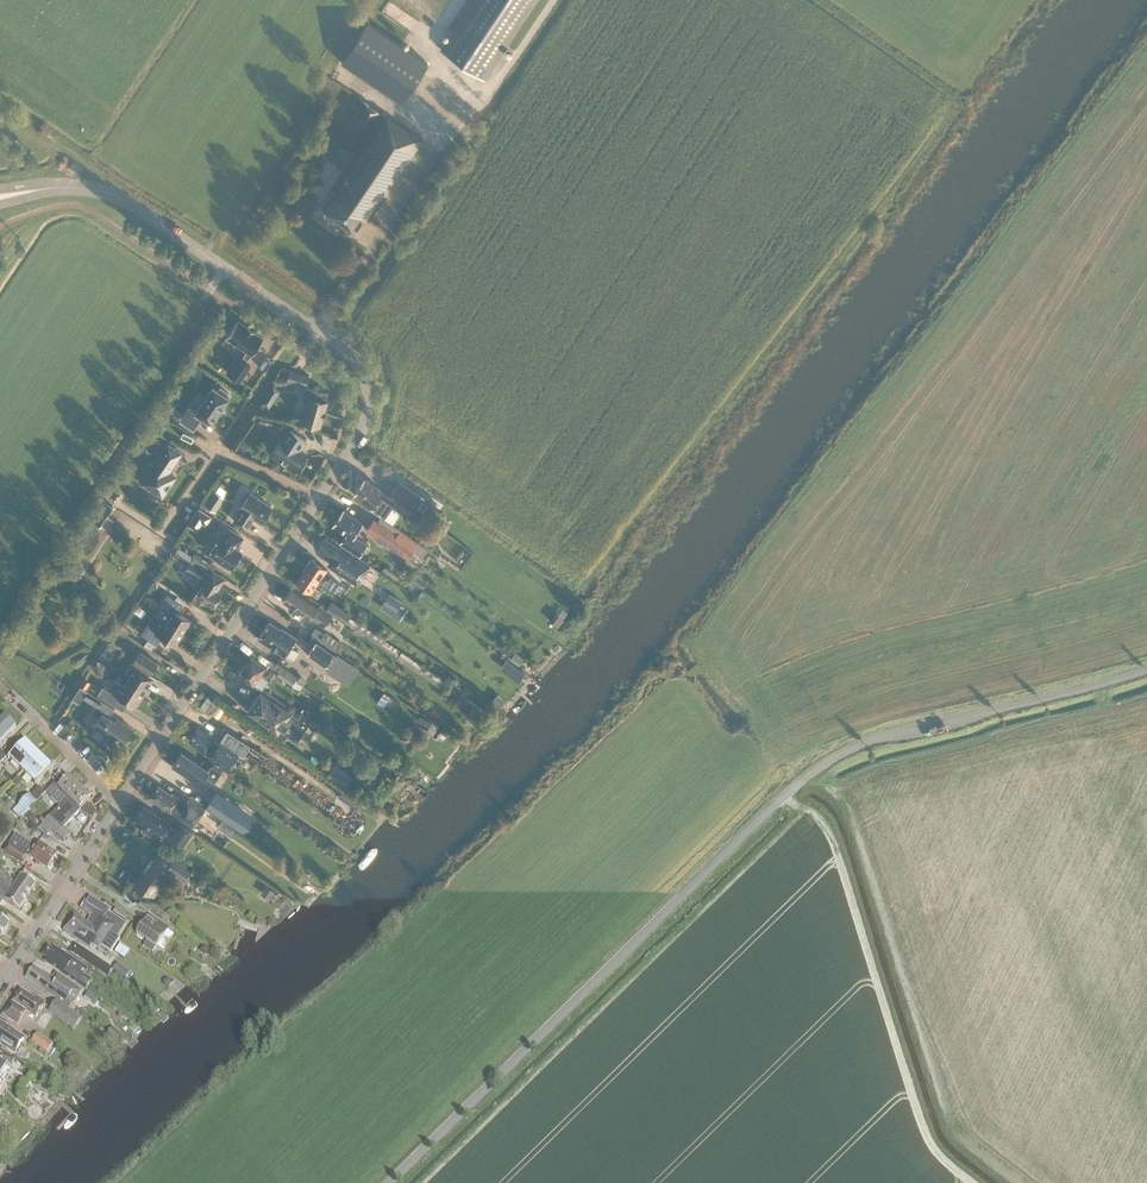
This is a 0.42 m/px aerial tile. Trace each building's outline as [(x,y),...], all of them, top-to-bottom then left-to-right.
[(536,0),(475,0),(462,19),(461,18),(440,50),(484,79),(508,44),(507,43),(536,0)] [(341,61),(399,101),(409,92),(428,63),(368,22),(341,61)] [(365,217),(369,220),(422,141),(384,115),(386,113),(383,111),(381,113),(363,101),(336,140),(355,153),(379,118),(381,119),(321,207),(324,210),(344,223),(340,228),(341,231),(345,234),(348,233),(352,228),(356,231),(365,217)] [(245,324),(237,319),(226,336),(247,350),(241,358),(237,354),(226,370),(239,379),(250,363),(245,360),(251,352),(251,353),(263,336),(254,330),(246,324),(245,324)] [(291,369),(288,381),(306,386),(309,374),(291,369)] [(190,406),(184,414),(198,424),(203,416),(212,422),(230,396),(228,395),(229,393),(221,387),(219,389),(214,385),(197,410),(190,406)] [(304,395),(310,397),(304,421),(321,425),(323,417),(324,417),(326,410),(325,410),(328,401),(326,401),(329,393),(306,386),(304,395)] [(260,422),(273,424),(274,418),(262,415),(260,422)] [(150,429),(143,439),(149,443),(146,447),(154,452),(161,442),(151,435),(154,432),(150,429)] [(272,453),(296,469),(306,453),(300,449),(307,439),(291,429),(284,439),(282,437),(272,453)] [(163,496),(176,476),(169,471),(171,469),(170,464),(180,451),(168,443),(155,463),(156,463),(148,476),(147,475),(141,483),(149,488),(150,487),(163,496)] [(366,478),(355,493),(373,506),(372,508),(385,517),(393,505),(380,496),(384,490),(366,478)] [(391,493),(413,509),(422,496),(399,481),(391,493)] [(215,490),(206,504),(216,511),(226,497),(215,490)] [(234,520),(247,528),(254,517),(262,522),(272,506),(251,492),(241,508),(241,509),(234,520)] [(56,567),(65,573),(99,524),(102,526),(116,506),(103,497),(56,567)] [(200,521),(206,511),(199,507),(192,516),(200,521)] [(344,509),(332,525),(345,534),(340,542),(359,555),(367,543),(354,535),(363,522),(344,509)] [(375,518),(367,529),(409,558),(414,550),(423,556),(428,549),(381,516),(378,520),(375,518)] [(436,525),(424,517),(417,526),(429,534),(436,525)] [(230,528),(223,539),(220,537),(211,552),(232,567),(242,552),(236,548),(244,537),(230,528)] [(371,565),(359,556),(351,551),(351,550),(342,545),(341,547),(326,537),(323,542),(321,542),(318,545),(319,548),(318,549),(333,559),(329,565),(358,584),(371,565)] [(194,585),(200,588),(196,594),(214,606),(223,592),(218,589),(225,578),(212,569),(210,573),(203,568),(206,564),(194,556),(191,561),(190,560),(185,568),(199,577),(194,585)] [(312,558),(304,570),(320,580),(324,573),(327,575),(330,570),(312,558)] [(386,564),(382,570),(396,580),(400,574),(386,564)] [(315,587),(320,580),(304,570),(296,582),(318,596),(322,591),(315,587)] [(328,588),(345,596),(348,590),(331,581),(328,588)] [(325,626),(332,617),(292,589),(284,600),(312,619),(313,618),(325,626)] [(403,601),(390,592),(384,602),(397,611),(403,601)] [(155,614),(166,621),(184,633),(192,620),(179,612),(184,604),(168,594),(155,614)] [(327,608),(356,629),(360,623),(359,622),(360,620),(332,600),(327,608)] [(29,612),(30,622),(40,620),(39,611),(29,612)] [(176,644),(184,633),(166,621),(161,628),(150,621),(142,634),(158,644),(163,636),(176,644)] [(285,655),(297,637),(286,630),(285,631),(282,629),(270,621),(259,638),(285,655)] [(400,649),(361,623),(357,629),(396,656),(400,649)] [(342,642),(326,631),(320,640),(336,651),(342,642)] [(335,654),(316,641),(308,654),(326,667),(335,654)] [(522,662),(526,656),(518,650),(514,657),(522,662)] [(140,651),(133,662),(151,673),(152,674),(159,663),(140,651)] [(329,669),(351,684),(363,668),(341,652),(329,669)] [(269,680),(274,672),(252,657),(247,662),(246,662),(243,666),(240,667),(238,670),(238,672),(238,673),(254,684),(261,674),(269,680)] [(100,659),(97,667),(112,675),(116,667),(100,659)] [(267,667),(293,685),(298,678),(272,660),(267,667)] [(144,684),(151,673),(133,662),(132,661),(125,672),(128,674),(125,679),(120,676),(117,681),(122,684),(142,697),(148,687),(144,684)] [(135,707),(142,697),(122,684),(119,689),(114,686),(111,691),(116,694),(135,707)] [(264,688),(262,690),(261,690),(247,710),(278,731),(275,734),(284,740),(288,734),(297,740),(312,719),(303,713),(299,718),(292,712),(285,707),(287,704),(264,688)] [(210,695),(204,706),(214,711),(220,700),(210,695)] [(123,744),(133,728),(117,718),(115,720),(110,717),(115,708),(100,699),(91,712),(99,717),(94,726),(107,734),(103,740),(113,746),(117,740),(123,744)] [(418,719),(430,727),(427,730),(433,734),(439,726),(421,714),(418,719)] [(15,726),(4,716),(0,720),(0,742),(15,726)] [(225,767),(241,743),(225,733),(215,747),(211,745),(216,738),(210,734),(209,735),(198,728),(190,740),(199,745),(197,748),(225,767)] [(9,758),(22,771),(38,755),(25,742),(9,758)] [(204,774),(207,769),(198,763),(199,763),(182,752),(173,766),(189,777),(194,771),(203,777),(204,774)] [(51,768),(38,755),(22,771),(35,784),(51,768)] [(355,775),(336,762),(329,774),(348,786),(355,775)] [(46,792),(60,805),(67,798),(69,799),(79,789),(68,778),(63,783),(59,779),(46,792)] [(172,792),(171,793),(159,785),(151,797),(164,806),(163,807),(171,812),(178,816),(177,816),(193,826),(205,808),(189,798),(184,806),(183,805),(182,806),(177,803),(180,798),(172,792)] [(19,819),(44,793),(38,787),(30,795),(29,793),(12,811),(19,819)] [(67,798),(60,805),(44,822),(40,826),(47,833),(51,829),(64,841),(70,834),(57,822),(74,804),(80,810),(90,800),(79,789),(69,799),(67,798)] [(216,793),(208,806),(239,827),(248,814),(216,793)] [(95,811),(87,803),(80,810),(85,816),(87,813),(90,816),(95,811)] [(150,832),(159,838),(165,831),(172,836),(171,836),(184,844),(193,831),(181,822),(176,829),(169,824),(170,823),(144,806),(142,809),(139,810),(137,812),(136,815),(136,817),(134,821),(142,827),(143,830),(145,832),(148,833),(150,832)] [(30,811),(25,817),(32,824),(37,819),(30,811)] [(38,842),(34,847),(14,834),(2,852),(20,864),(26,855),(47,868),(50,869),(52,865),(51,862),(56,854),(38,842)] [(150,846),(146,853),(150,856),(155,849),(150,846)] [(183,880),(190,869),(173,858),(171,861),(156,851),(135,883),(152,894),(168,870),(183,880)] [(288,873),(304,885),(308,879),(293,867),(288,873)] [(15,882),(0,873),(0,879),(26,896),(35,884),(20,874),(15,882)] [(137,876),(132,873),(127,880),(132,883),(137,876)] [(26,896),(0,879),(0,886),(9,891),(3,900),(18,909),(26,896)] [(276,890),(267,884),(261,893),(270,899),(276,890)] [(91,917),(87,923),(107,936),(109,933),(116,937),(125,924),(107,912),(110,909),(89,896),(86,902),(84,901),(80,908),(87,914),(91,917)] [(161,919),(165,914),(155,906),(151,912),(161,919)] [(148,914),(136,933),(146,940),(142,946),(143,946),(144,945),(152,950),(155,946),(156,946),(168,928),(148,914)] [(119,939),(116,937),(109,933),(107,936),(87,923),(77,917),(74,915),(63,931),(89,948),(91,945),(98,950),(101,946),(110,952),(119,939)] [(8,923),(0,918),(0,936),(8,923)] [(126,957),(131,949),(122,942),(116,950),(126,957)] [(107,977),(112,969),(75,944),(69,952),(107,977)] [(209,949),(203,944),(199,950),(205,955),(209,949)] [(91,980),(83,975),(87,970),(72,960),(72,959),(53,946),(51,949),(47,946),(41,954),(45,957),(43,960),(63,973),(62,974),(84,989),(91,980)] [(133,973),(117,963),(113,969),(128,980),(133,973)] [(56,973),(52,978),(34,965),(25,977),(69,1008),(82,990),(56,973)] [(35,1018),(45,1004),(35,997),(34,999),(20,990),(2,1016),(16,1025),(25,1012),(35,1018)] [(90,991),(87,996),(95,1002),(98,997),(90,991)] [(81,1018),(56,1000),(48,1011),(73,1029),(81,1018)] [(5,1047),(14,1053),(24,1038),(0,1022),(0,1045),(4,1047),(5,1047)] [(127,1039),(112,1027),(105,1035),(121,1048),(127,1039)] [(52,1043),(37,1032),(30,1042),(46,1052),(52,1043)] [(13,1060),(0,1051),(0,1080),(13,1060)]
